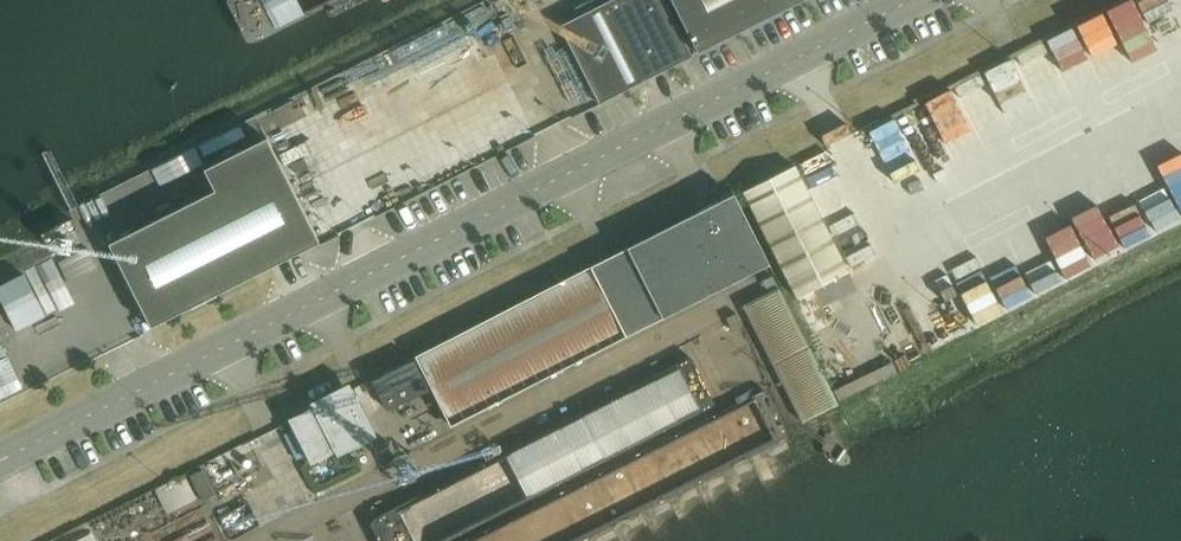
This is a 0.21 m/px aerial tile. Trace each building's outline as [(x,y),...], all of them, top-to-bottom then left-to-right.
[(693,57),(664,0),(615,0),(560,28),(599,104),(600,105),(647,81),(663,73),(692,58),(693,57)] [(806,0),(672,0),(698,54),(806,0)] [(109,244),(152,330),(272,269),(301,255),(321,244),(268,138),(204,170),(214,190),(109,244)] [(830,234),(795,166),(744,192),(798,299),(849,273),(837,247),(849,241),(842,228),(830,234)] [(603,263),(418,356),(428,377),(452,424),(771,264),(737,195),(728,200),(712,208),(700,214),(627,251),(613,258),(603,263)] [(838,406),(773,276),(763,282),(769,293),(743,306),(803,424),(838,406)] [(2,354),(12,376),(32,366),(22,344),(2,354)] [(418,356),(395,368),(375,378),(387,401),(405,392),(404,389),(428,377),(418,356)] [(376,439),(349,386),(311,405),(314,410),(291,422),(295,431),(308,457),(312,465),(335,453),(337,458),(376,439)] [(308,457),(295,431),(286,436),(300,461),(308,457)] [(188,478),(163,490),(172,510),(198,497),(188,478)]
